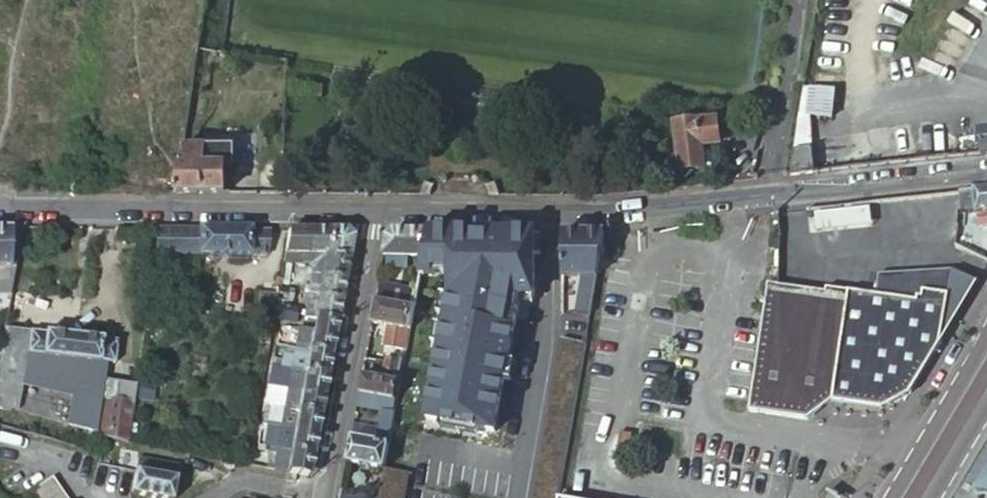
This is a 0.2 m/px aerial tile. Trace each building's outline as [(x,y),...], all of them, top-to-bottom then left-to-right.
[(834,90),(810,86),(806,111),(831,115),(834,90)] [(788,176),(899,163),(986,153),(986,130),(976,131),(976,135),(967,136),(964,118),(794,138),(788,176)] [(715,121),(672,126),(677,180),(704,177),(702,155),(718,153),(715,121)] [(184,143),(185,129),(165,127),(164,142),(184,143)] [(181,145),(174,193),(223,194),(223,166),(203,165),(204,145),(181,145)] [(958,191),(953,225),(962,227),(964,211),(973,213),(974,213),(975,213),(986,212),(986,224),(986,187),(984,188),(958,191)] [(869,203),(813,204),(813,223),(869,222),(869,203)] [(8,226),(0,226),(0,293),(9,293),(13,267),(7,267),(8,226)] [(266,230),(153,230),(153,256),(155,256),(265,257),(266,230)] [(304,231),(284,231),(280,264),(294,264),(296,256),(301,256),(304,231)] [(294,264),(308,264),(310,256),(320,256),(325,231),(304,231),(301,256),(296,256),(294,264)] [(308,264),(311,269),(320,270),(322,259),(329,255),(346,258),(349,238),(345,234),(343,231),(325,231),(320,256),(310,256),(308,264)] [(384,239),(381,257),(385,257),(409,257),(422,257),(427,232),(405,231),(392,231),(384,239)] [(532,297),(531,232),(460,232),(427,232),(421,262),(426,263),(449,264),(449,293),(425,415),(493,428),(518,297),(532,297)] [(588,313),(602,232),(581,232),(566,232),(560,232),(559,269),(559,275),(580,275),(574,310),(588,313)] [(311,269),(307,285),(317,287),(319,277),(341,280),(346,258),(329,255),(322,259),(320,270),(311,269)] [(877,277),(874,296),(910,304),(916,305),(918,294),(942,298),(947,269),(877,277)] [(942,298),(936,346),(975,281),(947,269),(942,298)] [(315,297),(338,301),(341,280),(319,277),(317,287),(307,285),(304,303),(314,304),(315,297)] [(829,399),(880,406),(908,393),(936,346),(942,298),(918,294),(916,305),(910,304),(874,296),(822,286),(821,292),(779,285),(775,284),(766,283),(748,412),(807,420),(829,399)] [(416,290),(376,284),(373,301),(413,308),(416,290)] [(253,337),(267,339),(271,321),(266,320),(269,306),(270,301),(272,291),(257,288),(251,317),(256,318),(253,337)] [(274,291),(272,291),(270,301),(287,304),(290,292),(274,289),(274,291)] [(311,319),(334,323),(338,301),(315,297),(314,304),(304,303),(302,317),(311,319)] [(409,331),(413,308),(373,301),(369,324),(380,326),(378,342),(394,345),(397,329),(409,331)] [(292,310),(269,306),(266,320),(271,321),(290,324),(292,310)] [(584,316),(569,314),(564,343),(579,345),(584,316)] [(328,356),(334,323),(311,319),(308,332),(296,330),(293,345),(292,349),(328,356)] [(57,429),(56,438),(79,442),(81,432),(93,434),(104,366),(111,367),(115,345),(3,328),(0,345),(0,420),(57,429)] [(288,329),(285,344),(293,345),(296,330),(288,329)] [(292,351),(284,349),(283,358),(291,359),(292,351)] [(328,356),(292,349),(292,351),(291,359),(289,369),(324,376),(328,356)] [(569,358),(580,360),(582,350),(571,349),(569,358)] [(289,369),(291,359),(283,358),(280,357),(278,370),(288,372),(289,369)] [(400,378),(402,366),(382,362),(381,371),(394,373),(393,377),(400,378)] [(276,388),(285,390),(288,372),(278,370),(268,368),(267,376),(272,377),(271,382),(270,387),(276,388)] [(321,396),(324,376),(289,369),(288,372),(285,390),(321,396)] [(399,383),(360,376),(356,394),(396,401),(399,383)] [(282,410),(285,390),(276,388),(270,387),(270,391),(269,397),(263,396),(261,406),(270,408),(282,410)] [(321,396),(285,390),(282,410),(317,416),(321,396)] [(880,406),(898,409),(908,393),(880,406)] [(396,401),(356,394),(354,407),(382,413),(379,430),(376,443),(349,438),(344,463),(384,470),(396,401)] [(826,423),(829,399),(807,420),(826,423)] [(105,400),(99,438),(123,445),(129,404),(105,400)] [(282,410),(270,408),(266,428),(278,430),(278,429),(282,410)] [(314,436),(317,416),(282,410),(278,429),(314,436)] [(351,425),(349,438),(376,443),(379,430),(351,425)] [(278,429),(278,430),(274,449),(310,455),(314,436),(278,429)] [(270,472),(306,478),(310,455),(274,449),(274,451),(270,472)] [(963,495),(968,497),(986,497),(986,455),(963,495)] [(137,460),(130,497),(133,497),(172,497),(177,467),(137,460)] [(47,482),(26,497),(58,497),(47,482)]
